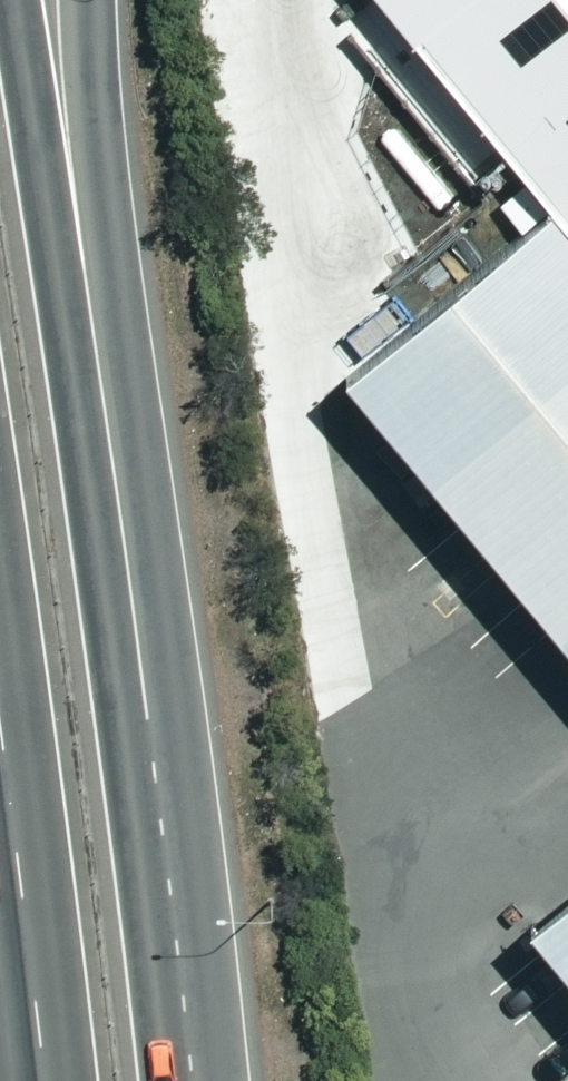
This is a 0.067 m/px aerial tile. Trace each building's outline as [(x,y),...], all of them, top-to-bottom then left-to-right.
[(567,206),(567,0),(390,0),(567,206)] [(427,406),(567,569),(567,286),(427,406)]
